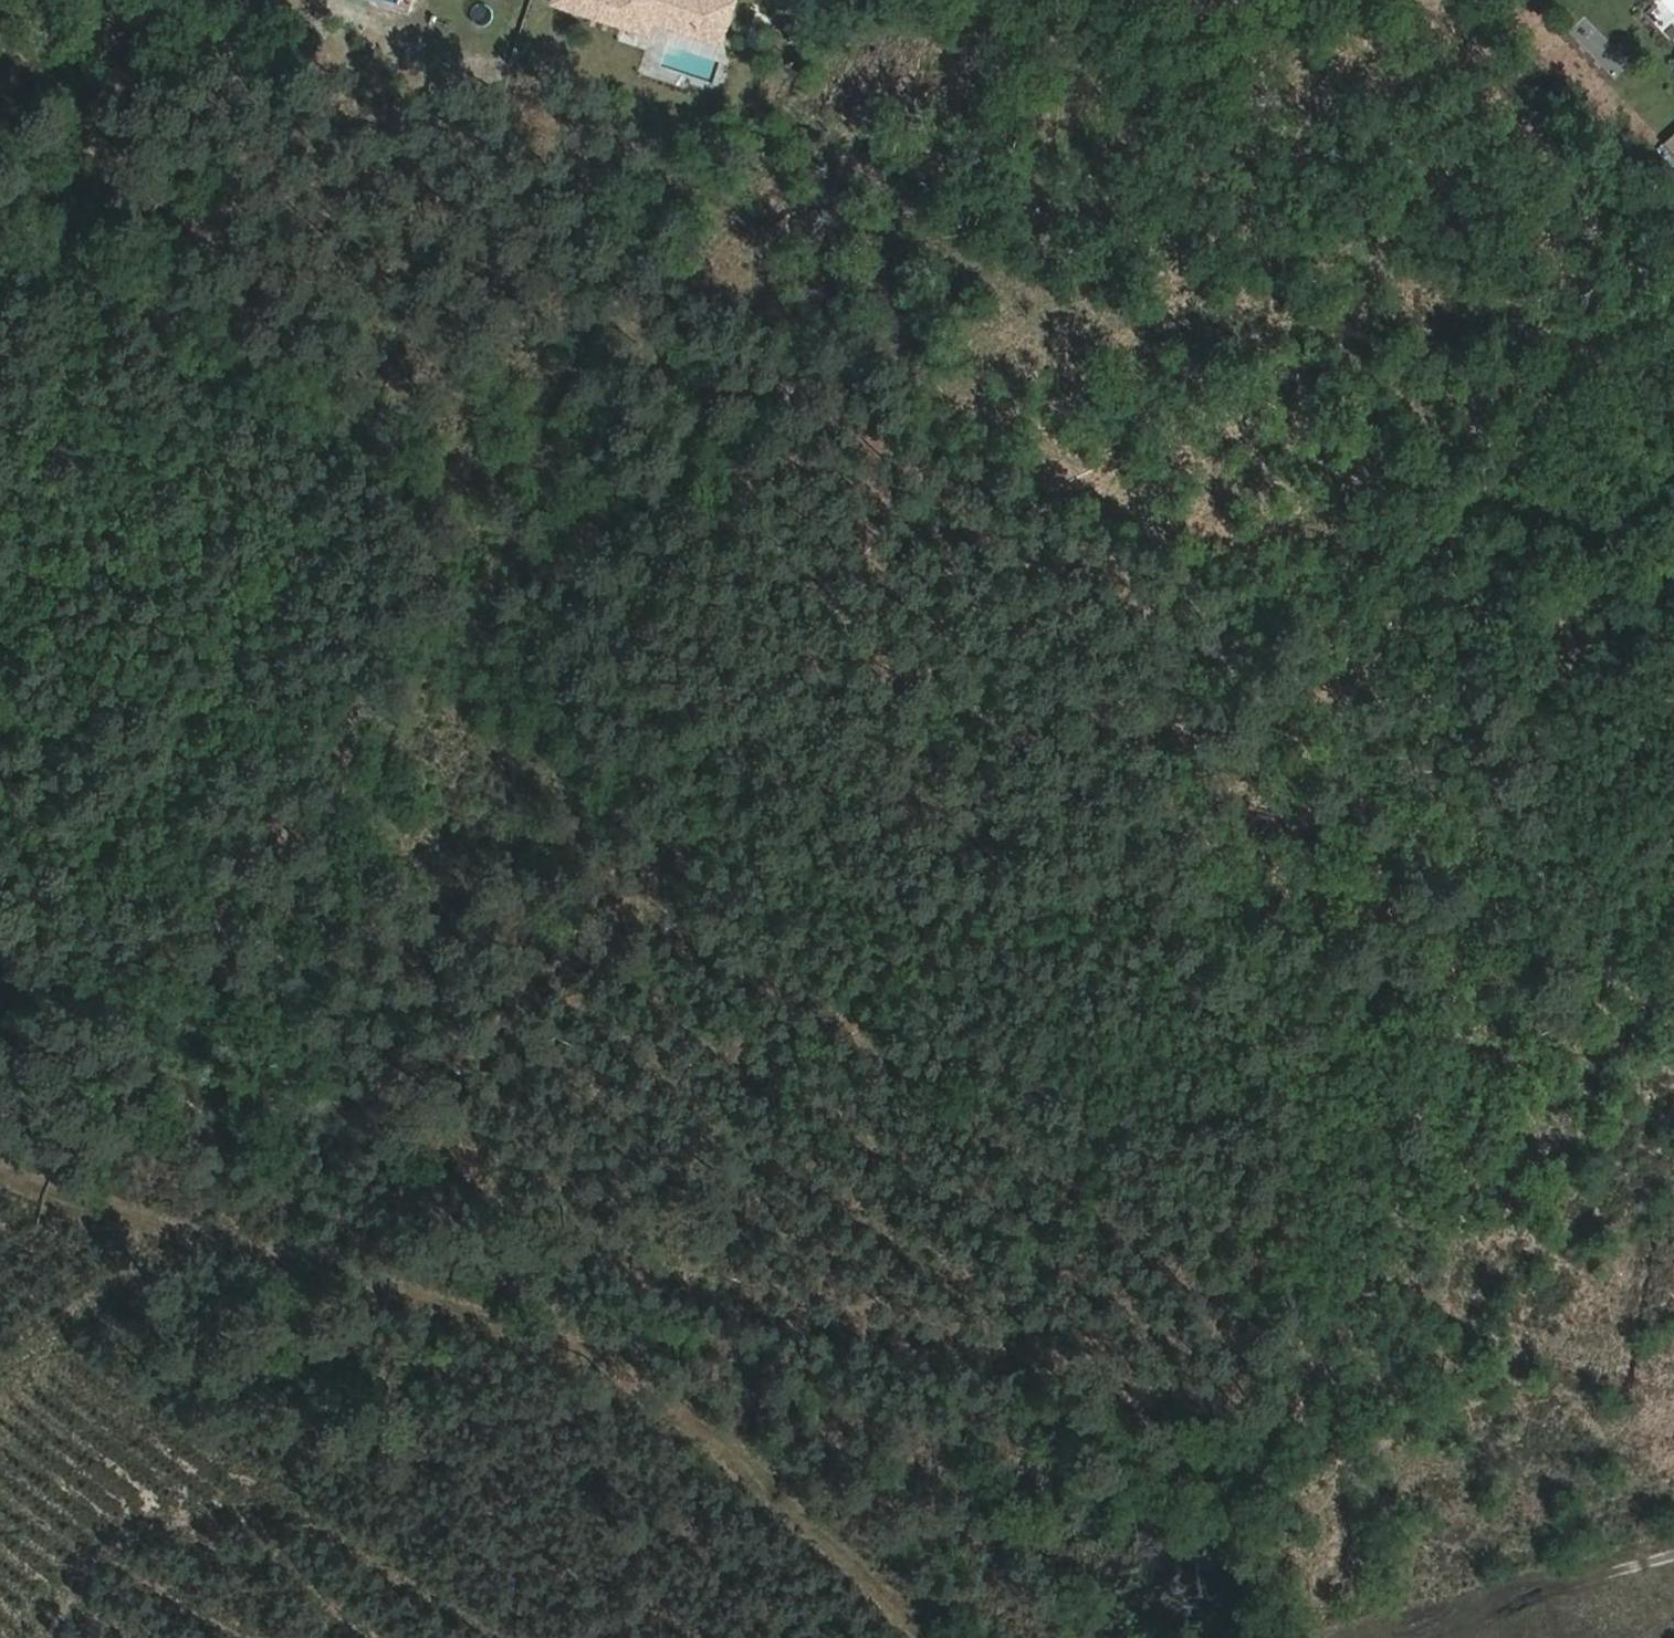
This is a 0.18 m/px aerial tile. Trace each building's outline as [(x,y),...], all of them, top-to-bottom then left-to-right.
[(737,0),(548,0),(546,6),(649,40),(654,25),(721,47),(737,0)] [(1673,152),(1673,132),(1664,140),(1673,152)]
